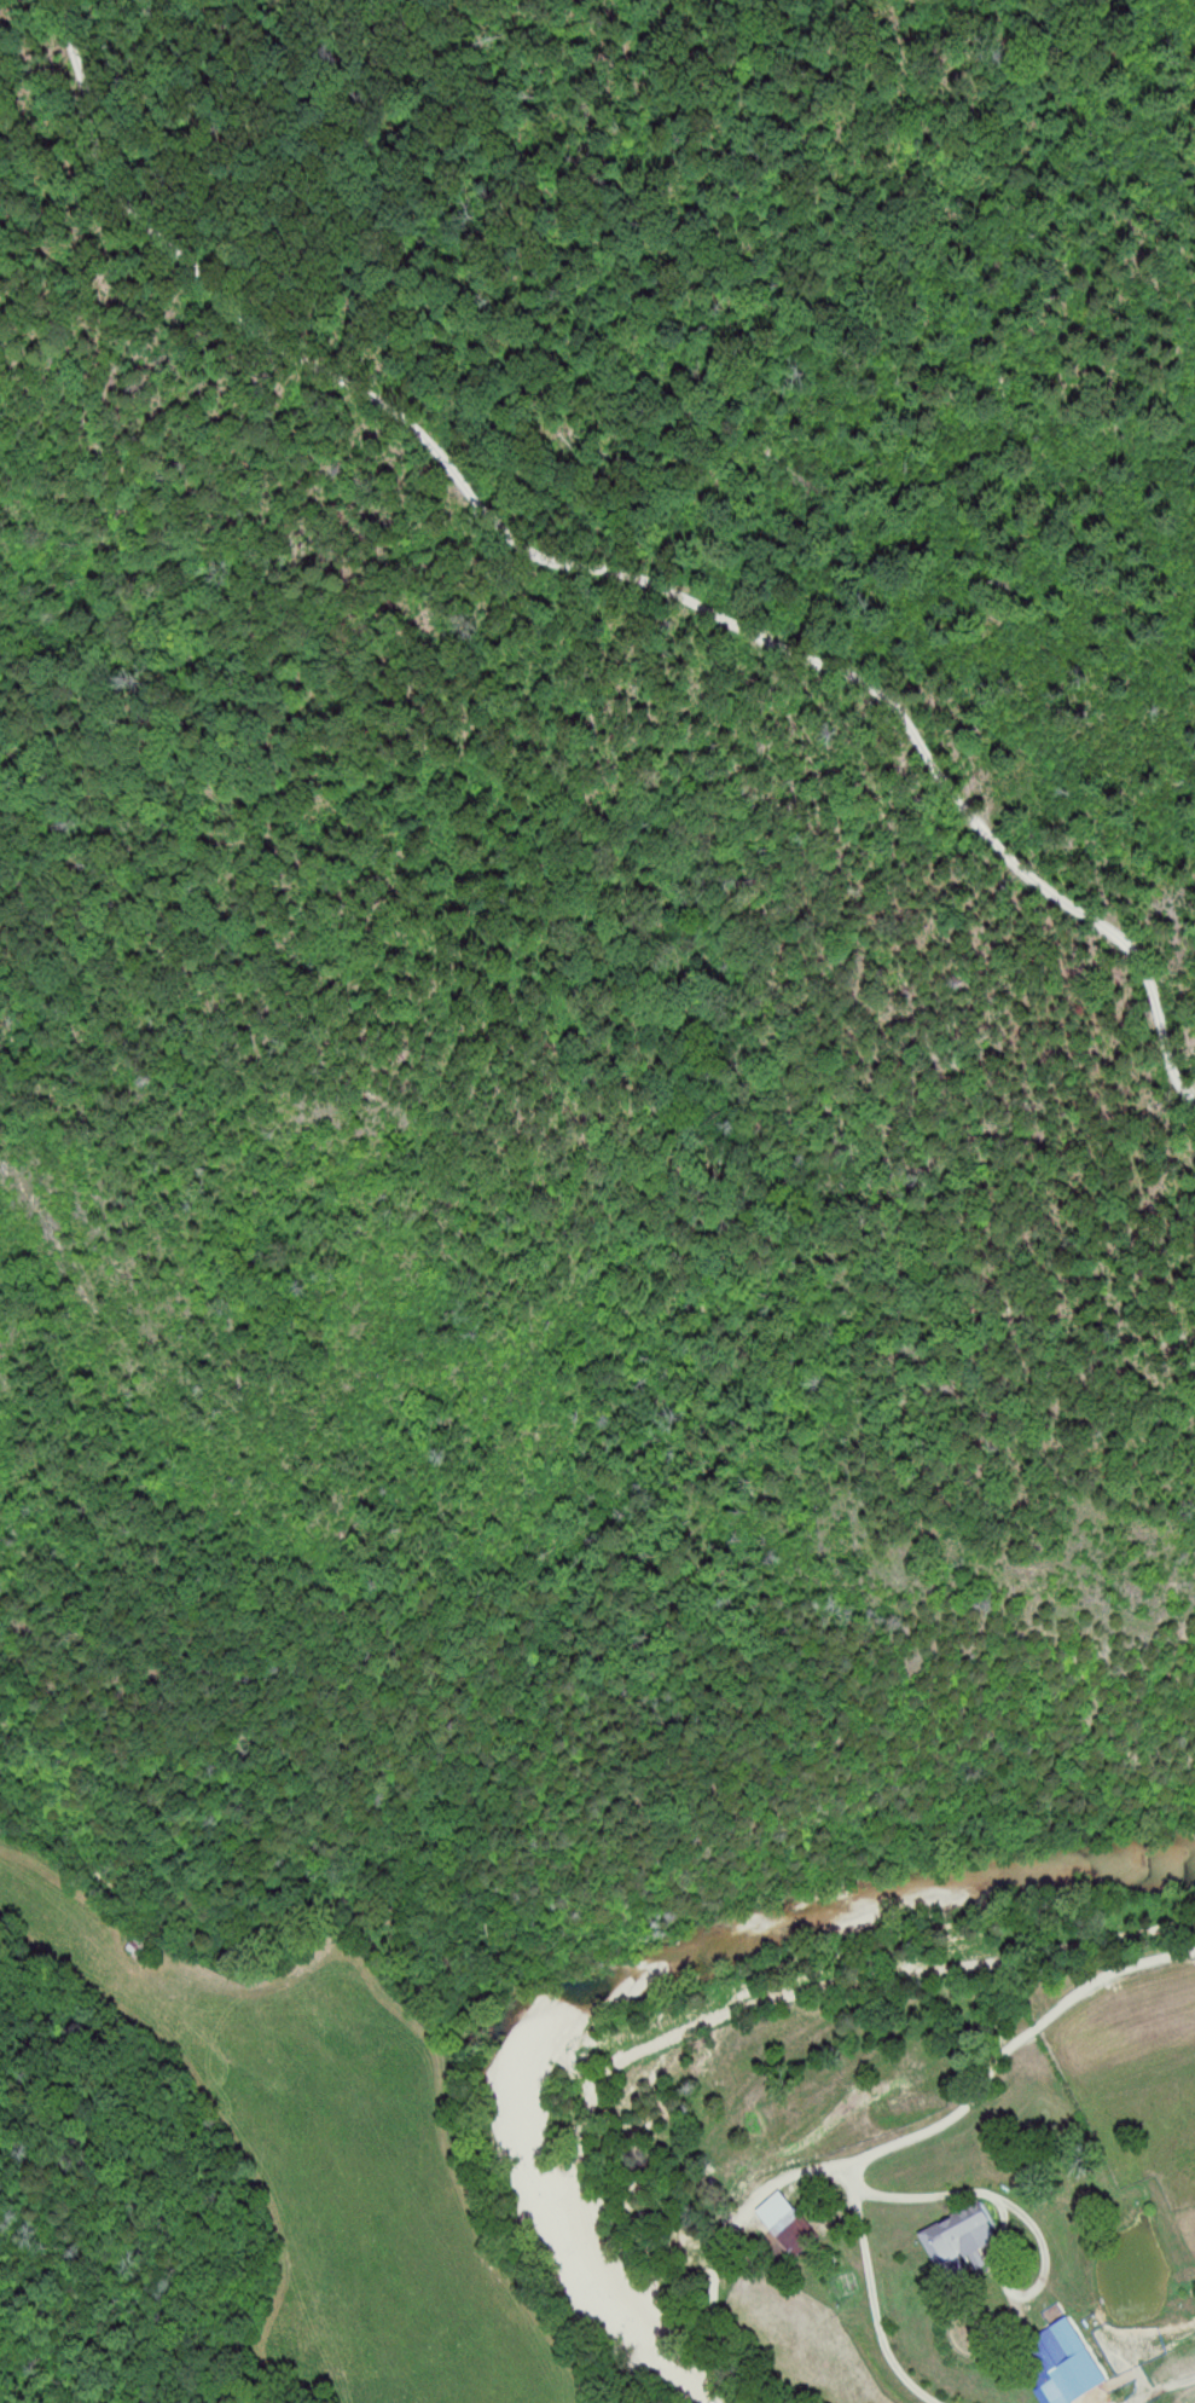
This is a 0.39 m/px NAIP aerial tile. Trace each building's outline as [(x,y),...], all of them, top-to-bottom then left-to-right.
[(768,2213),(809,2256),(832,2234),(791,2191),(768,2213)] [(1010,2240),(1002,2223),(1005,2221),(996,2202),(931,2233),(954,2281),(971,2273),(966,2261),(1010,2240)] [(1079,2316),(1053,2332),(1074,2365),(1059,2374),(1063,2380),(1045,2390),(1053,2402),(1085,2402),(1119,2383),(1079,2316)]
